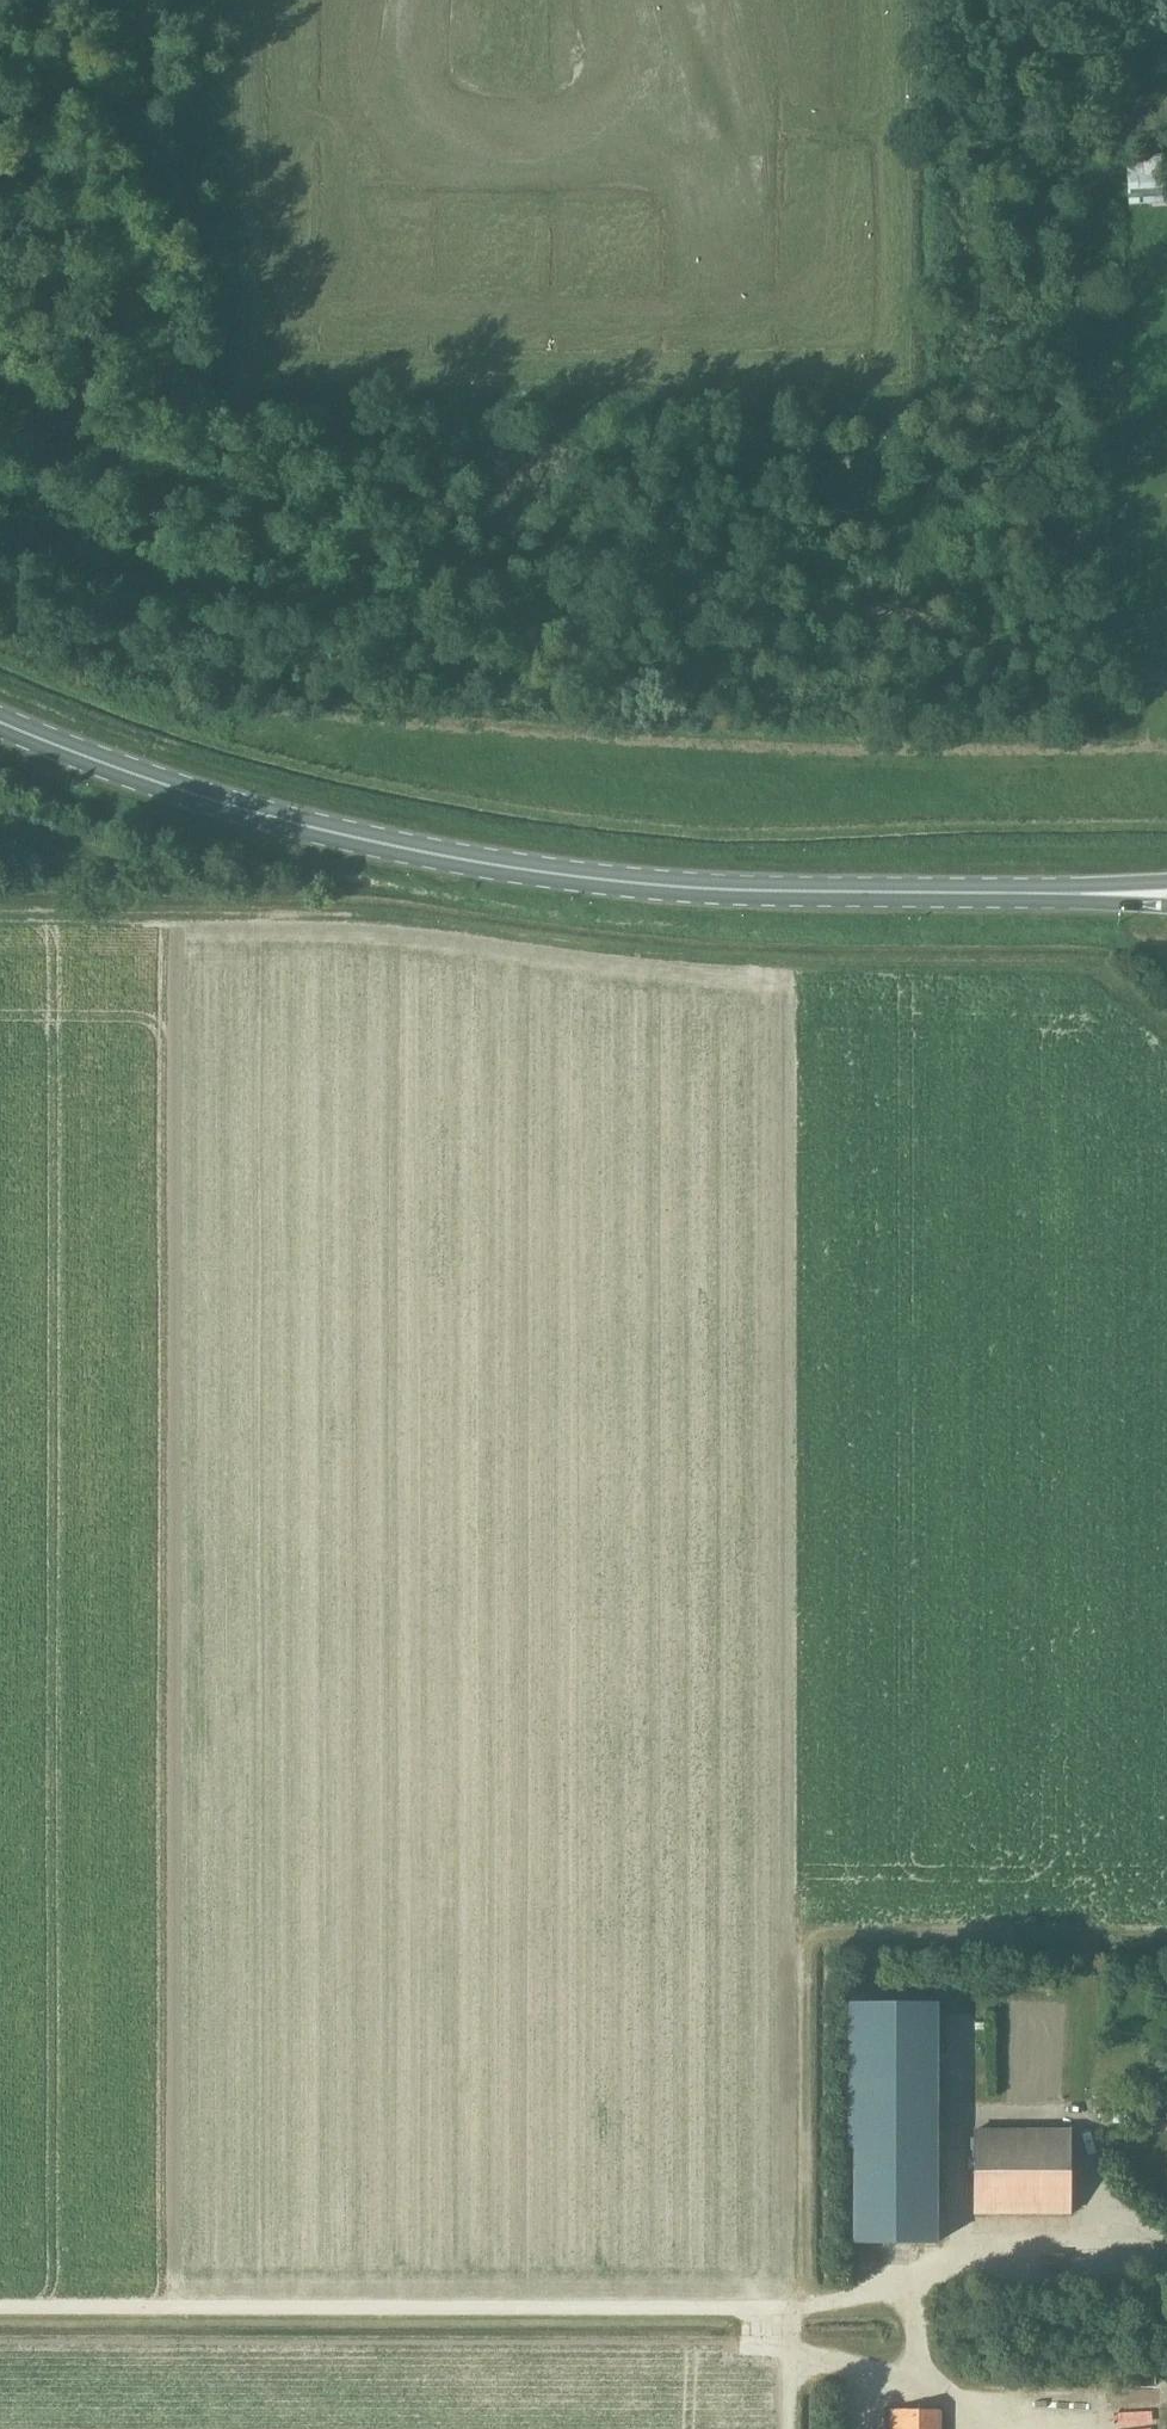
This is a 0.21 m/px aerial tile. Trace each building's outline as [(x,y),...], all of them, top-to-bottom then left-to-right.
[(854,2146),(854,2242),(937,2242),(937,2002),(854,2002),(854,2146)] [(1069,2213),(1069,2130),(975,2130),(975,2213),(1069,2213)] [(1155,2388),(1155,2370),(1129,2370),(1129,2388),(1155,2388)] [(940,2409),(889,2410),(889,2428),(940,2428),(940,2409)]
